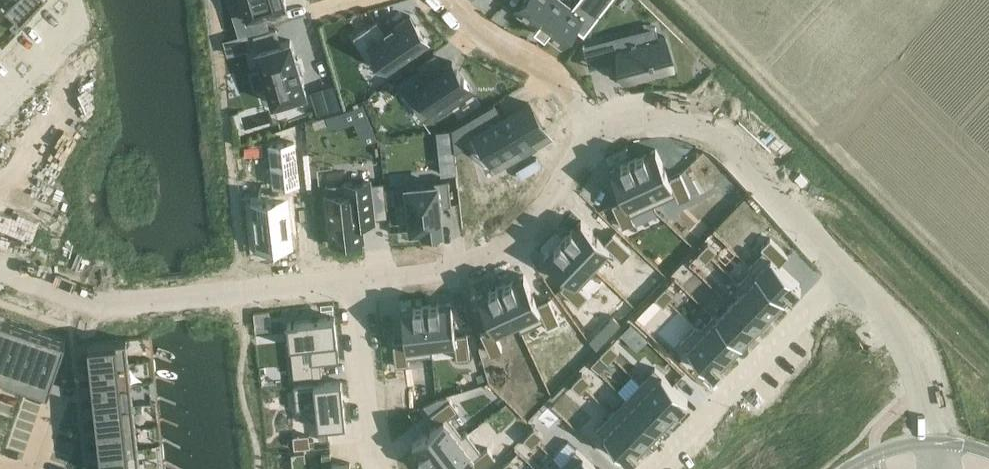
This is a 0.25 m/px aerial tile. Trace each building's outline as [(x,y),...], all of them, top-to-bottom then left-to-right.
[(5,2),(20,16),(36,0),(7,0),(5,2)] [(248,15),(235,19),(240,34),(268,26),(264,12),(286,5),(285,0),(243,0),(248,15)] [(516,10),(536,26),(535,28),(545,36),(547,34),(561,45),(575,28),(584,35),(611,0),(578,0),(572,8),(561,0),(524,0),(516,10)] [(377,21),(354,36),(368,58),(376,53),(387,70),(428,42),(410,16),(385,33),(377,21)] [(262,67),(250,71),(255,88),(268,84),(273,103),(306,93),(291,39),(280,42),(276,28),(255,35),(259,49),(257,49),(262,67)] [(247,33),(224,40),(228,54),(251,47),(247,33)] [(638,33),(611,39),(617,62),(629,59),(634,80),(678,69),(671,39),(642,46),(638,33)] [(415,87),(405,94),(422,119),(431,113),(433,112),(435,116),(472,90),(453,61),(445,66),(443,64),(436,52),(417,65),(419,67),(427,79),(415,87)] [(317,114),(340,107),(333,84),(310,91),(317,114)] [(528,102),(476,133),(492,161),(519,146),(532,138),(545,131),(529,102),(528,102)] [(451,129),(453,142),(478,127),(472,117),(451,129)] [(273,187),(300,184),(295,141),(268,144),(273,187)] [(656,149),(633,160),(653,205),(676,195),(679,201),(690,196),(680,173),(669,178),(656,149)] [(622,165),(610,170),(623,199),(611,204),(622,227),(635,221),(632,214),(653,205),(633,160),(631,160),(621,164),(622,165)] [(345,192),(325,194),(330,243),(364,240),(362,223),(375,221),(371,179),(344,182),(345,192)] [(409,208),(406,208),(407,224),(411,224),(412,230),(424,229),(424,233),(442,231),(439,205),(451,204),(449,179),(435,180),(435,183),(407,186),(409,208)] [(287,197),(252,200),(257,251),(292,247),(287,197)] [(566,237),(564,239),(593,267),(610,249),(622,261),(631,251),(613,234),(605,243),(582,221),(573,230),(572,229),(565,237),(566,237)] [(749,265),(749,266),(751,269),(752,268),(785,300),(791,293),(793,294),(801,285),(800,284),(779,265),(788,256),(770,238),(761,248),(764,250),(749,265)] [(564,239),(547,257),(570,279),(561,288),(579,305),(588,296),(576,284),(593,267),(564,239)] [(708,243),(703,249),(711,257),(717,251),(708,243)] [(703,249),(697,254),(706,263),(711,257),(703,249)] [(738,283),(737,283),(744,290),(745,289),(771,314),(785,300),(752,268),(751,269),(738,283)] [(524,275),(501,286),(518,322),(517,322),(521,331),(544,320),(547,327),(559,322),(548,299),(537,304),(524,275)] [(489,291),(478,296),(491,325),(480,330),(491,353),(502,348),(495,332),(517,322),(518,322),(501,286),(499,287),(498,286),(489,290),(489,291)] [(666,287),(660,293),(669,301),(674,295),(666,287)] [(744,290),(731,304),(757,329),(771,314),(745,289),(744,290)] [(660,293),(655,298),(663,307),(669,301),(660,293)] [(429,305),(426,305),(431,350),(432,350),(455,347),(456,359),(470,358),(467,333),(455,335),(451,303),(439,304),(439,303),(429,304),(429,305)] [(717,318),(716,318),(742,344),(757,329),(731,304),(717,318)] [(405,340),(393,341),(395,366),(409,365),(408,357),(433,355),(432,350),(431,350),(426,305),(401,308),(405,340)] [(597,350),(621,325),(611,314),(588,338),(597,350)] [(700,329),(699,330),(728,358),(742,344),(716,318),(717,318),(714,315),(713,315),(700,329)] [(48,390),(65,338),(0,316),(0,373),(48,390)] [(334,317),(286,322),(289,346),(309,343),(311,364),(320,363),(338,361),(334,317)] [(648,340),(630,323),(620,333),(638,350),(648,340)] [(695,327),(680,342),(713,374),(728,358),(699,330),(700,329),(696,326),(695,327)] [(126,340),(88,344),(89,350),(90,362),(91,366),(129,362),(126,340)] [(88,342),(75,343),(76,351),(89,350),(88,344),(88,342)] [(610,344),(605,349),(614,358),(619,352),(610,344)] [(605,349),(599,355),(608,364),(614,358),(605,349)] [(90,362),(78,363),(78,371),(91,370),(91,366),(90,362)] [(129,362),(91,366),(91,370),(92,383),(93,388),(131,384),(129,362)] [(320,363),(311,364),(312,376),(322,376),(320,363)] [(655,368),(640,384),(673,415),(688,400),(655,368)] [(577,379),(585,387),(591,381),(582,373),(577,379)] [(577,379),(571,385),(580,393),(585,387),(577,379)] [(341,381),(293,386),(296,409),(316,407),(318,428),(327,427),(345,425),(341,381)] [(92,383),(80,384),(81,392),(93,391),(93,388),(92,383)] [(131,384),(93,388),(93,391),(95,405),(95,409),(133,405),(131,384)] [(640,384),(626,398),(659,430),(673,415),(640,384)] [(626,398),(612,413),(645,445),(659,430),(626,398)] [(438,423),(412,443),(428,463),(467,433),(466,432),(463,435),(449,417),(458,410),(450,399),(430,414),(438,423)] [(95,405),(82,406),(83,414),(95,413),(95,409),(95,405)] [(133,405),(95,409),(95,413),(97,426),(97,431),(135,427),(133,405)] [(612,413),(597,428),(630,460),(645,445),(612,413)] [(84,427),(85,435),(98,434),(97,431),(97,426),(84,427)] [(135,427),(97,431),(98,434),(99,448),(100,452),(138,448),(135,427)] [(327,427),(318,428),(319,440),(328,439),(327,427)] [(534,428),(528,434),(537,442),(543,436),(534,428)] [(428,463),(429,465),(428,465),(431,468),(461,468),(468,463),(472,468),(481,468),(495,458),(488,448),(482,453),(467,433),(428,463)] [(528,434),(523,439),(532,448),(537,442),(528,434)] [(99,448),(86,449),(87,457),(100,456),(100,452),(99,448)] [(100,452),(100,456),(101,468),(140,468),(138,448),(100,452)] [(561,465),(565,468),(596,468),(576,450),(561,465)] [(330,454),(321,455),(322,468),(331,467),(330,454)] [(503,466),(506,468),(518,468),(509,460),(503,466)]
